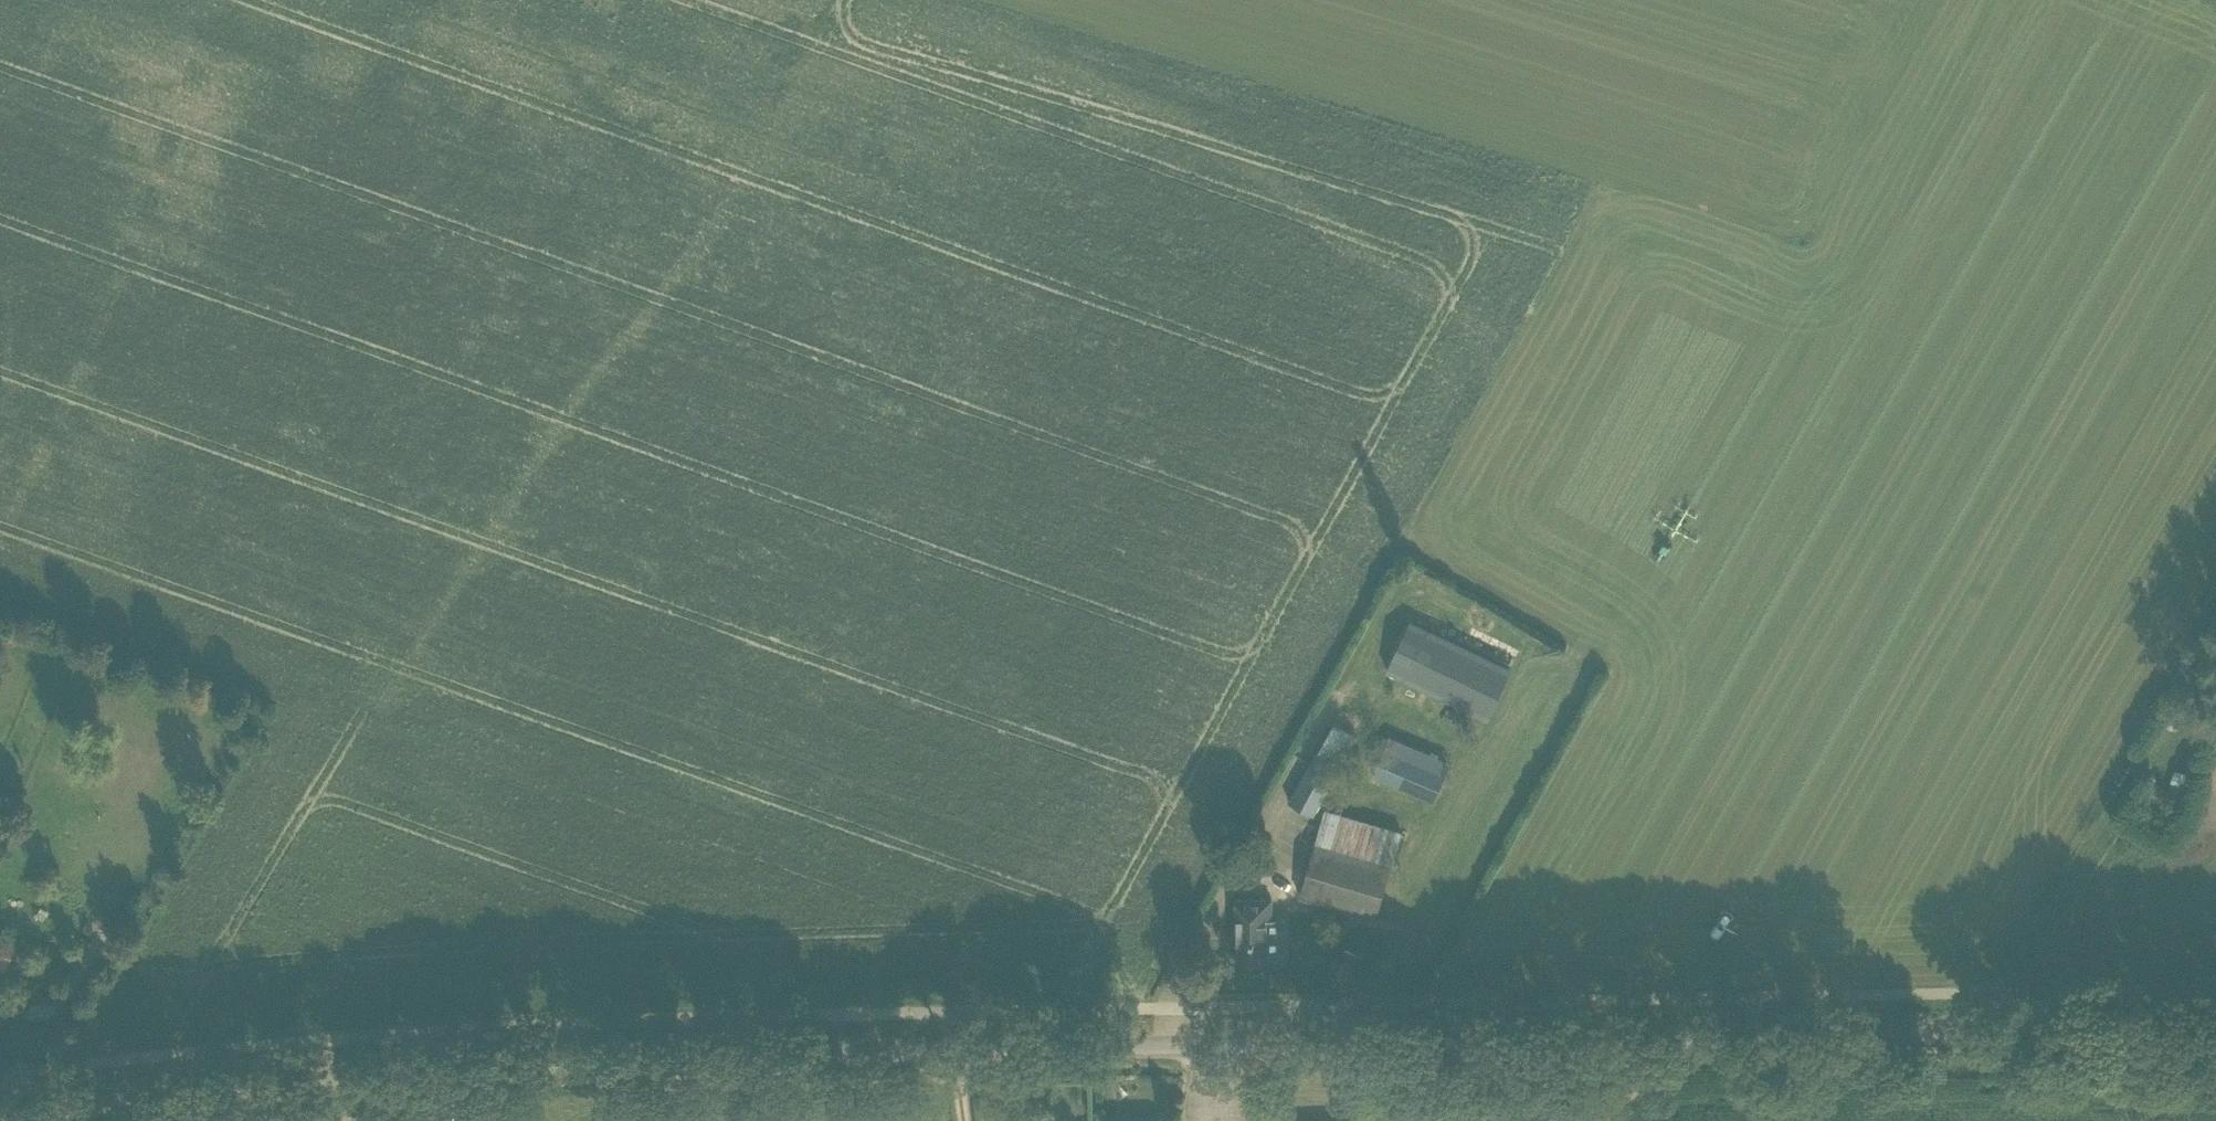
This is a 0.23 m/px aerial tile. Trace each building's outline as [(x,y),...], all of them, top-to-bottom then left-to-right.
[(1409,618),(1385,670),(1487,719),(1512,667),(1441,633),(1415,621),(1409,618)] [(1289,801),(1312,814),(1356,735),(1333,722),(1289,801)] [(1371,775),(1433,802),(1445,773),(1383,747),(1371,775)] [(1299,896),(1374,917),(1400,830),(1325,808),(1299,896)] [(1236,899),(1236,939),(1236,961),(1267,961),(1267,952),(1286,952),(1286,919),(1271,919),(1271,899),(1236,899)] [(4,931),(0,929),(0,963),(5,965),(15,937),(3,934),(4,931)]
